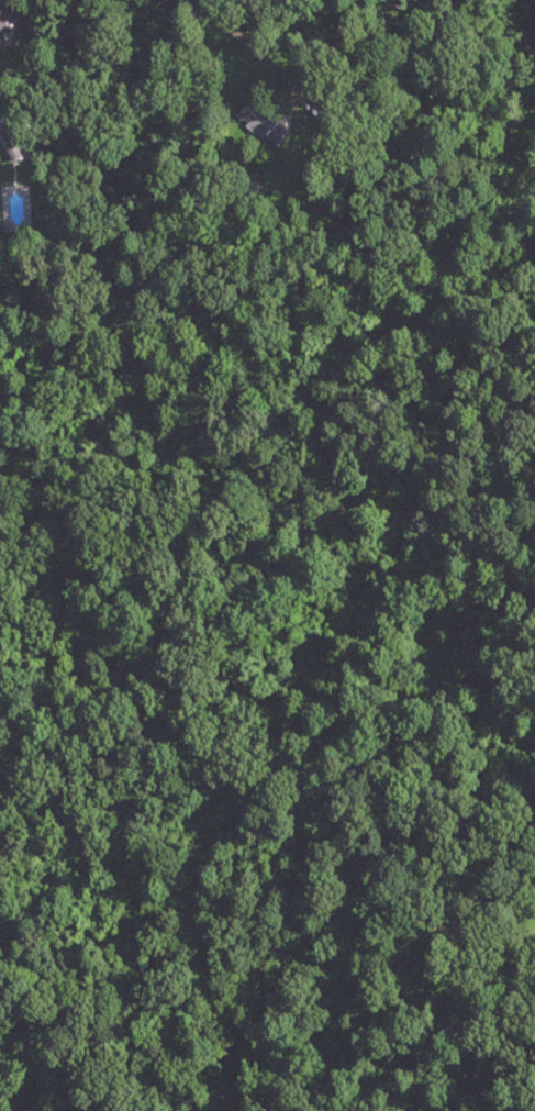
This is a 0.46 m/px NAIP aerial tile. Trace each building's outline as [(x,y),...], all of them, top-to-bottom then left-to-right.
[(1,53),(12,8),(0,5),(0,53),(1,53)] [(261,138),(274,126),(252,102),(239,113),(261,138)]
